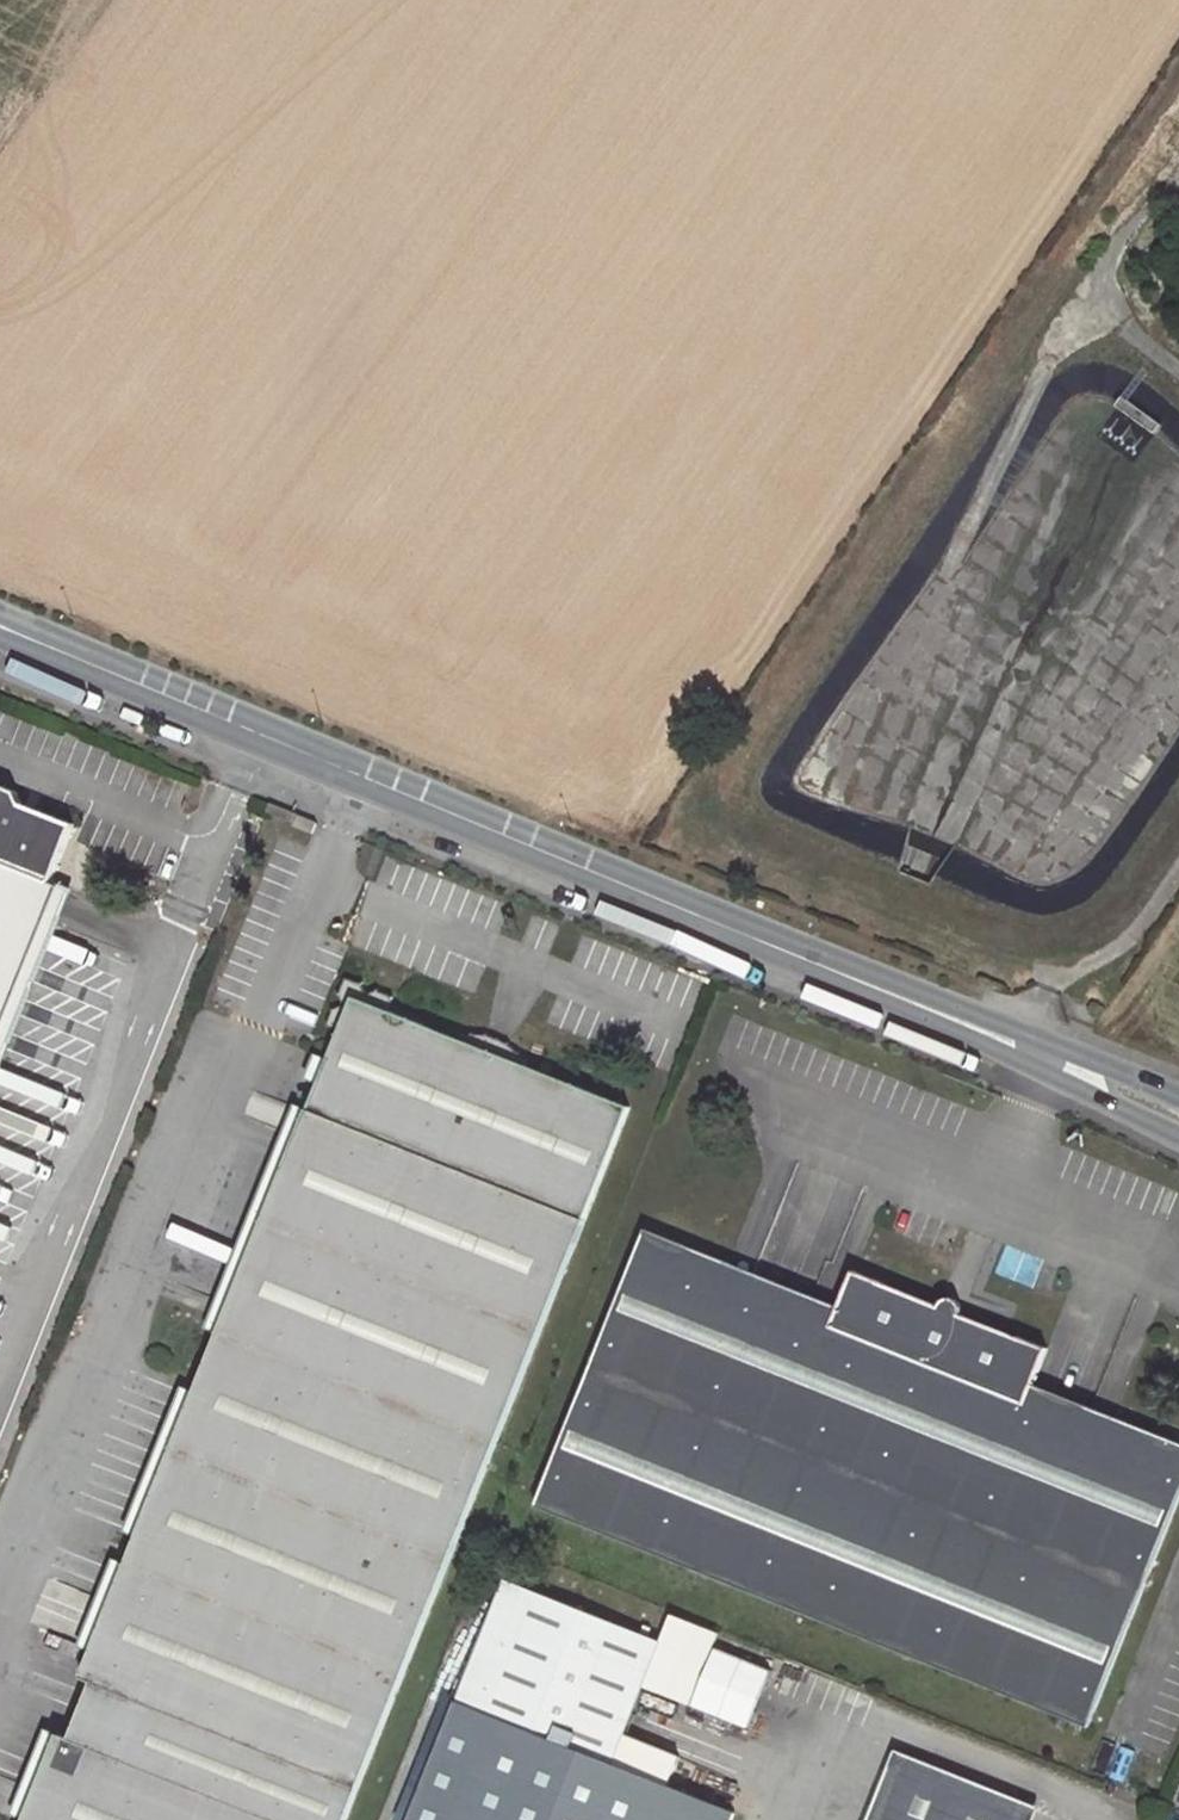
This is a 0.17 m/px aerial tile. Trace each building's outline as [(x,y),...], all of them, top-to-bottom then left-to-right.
[(23,805),(18,792),(3,786),(0,793),(0,1040),(62,886),(51,882),(73,824),(41,811),(39,819),(21,812),(23,805)] [(41,811),(23,805),(21,812),(39,819),(41,811)] [(408,1019),(389,1012),(394,998),(379,992),(369,996),(364,987),(347,979),(340,995),(344,1006),(335,1010),(328,1025),(341,1030),(26,1819),(346,1819),(629,1108),(577,1086),(573,1096),(533,1079),(532,1076),(530,1073),(528,1067),(527,1064),(522,1058),(514,1050),(504,1042),(492,1038),(481,1036),(470,1037),(458,1040),(454,1041),(451,1043),(447,1046),(404,1028),(408,1019)] [(458,1040),(408,1019),(404,1028),(447,1046),(451,1043),(454,1041),(458,1040)] [(577,1086),(528,1067),(530,1073),(532,1076),(533,1079),(573,1096),(577,1086)] [(841,1308),(731,1264),(724,1283),(833,1327),(841,1308)] [(1116,1417),(1034,1384),(1026,1402),(1109,1436),(1116,1417)] [(735,1813),(612,1764),(661,1642),(506,1580),(409,1819),(732,1819),(735,1813)] [(878,1819),(1023,1819),(1030,1802),(905,1751),(878,1819)]
